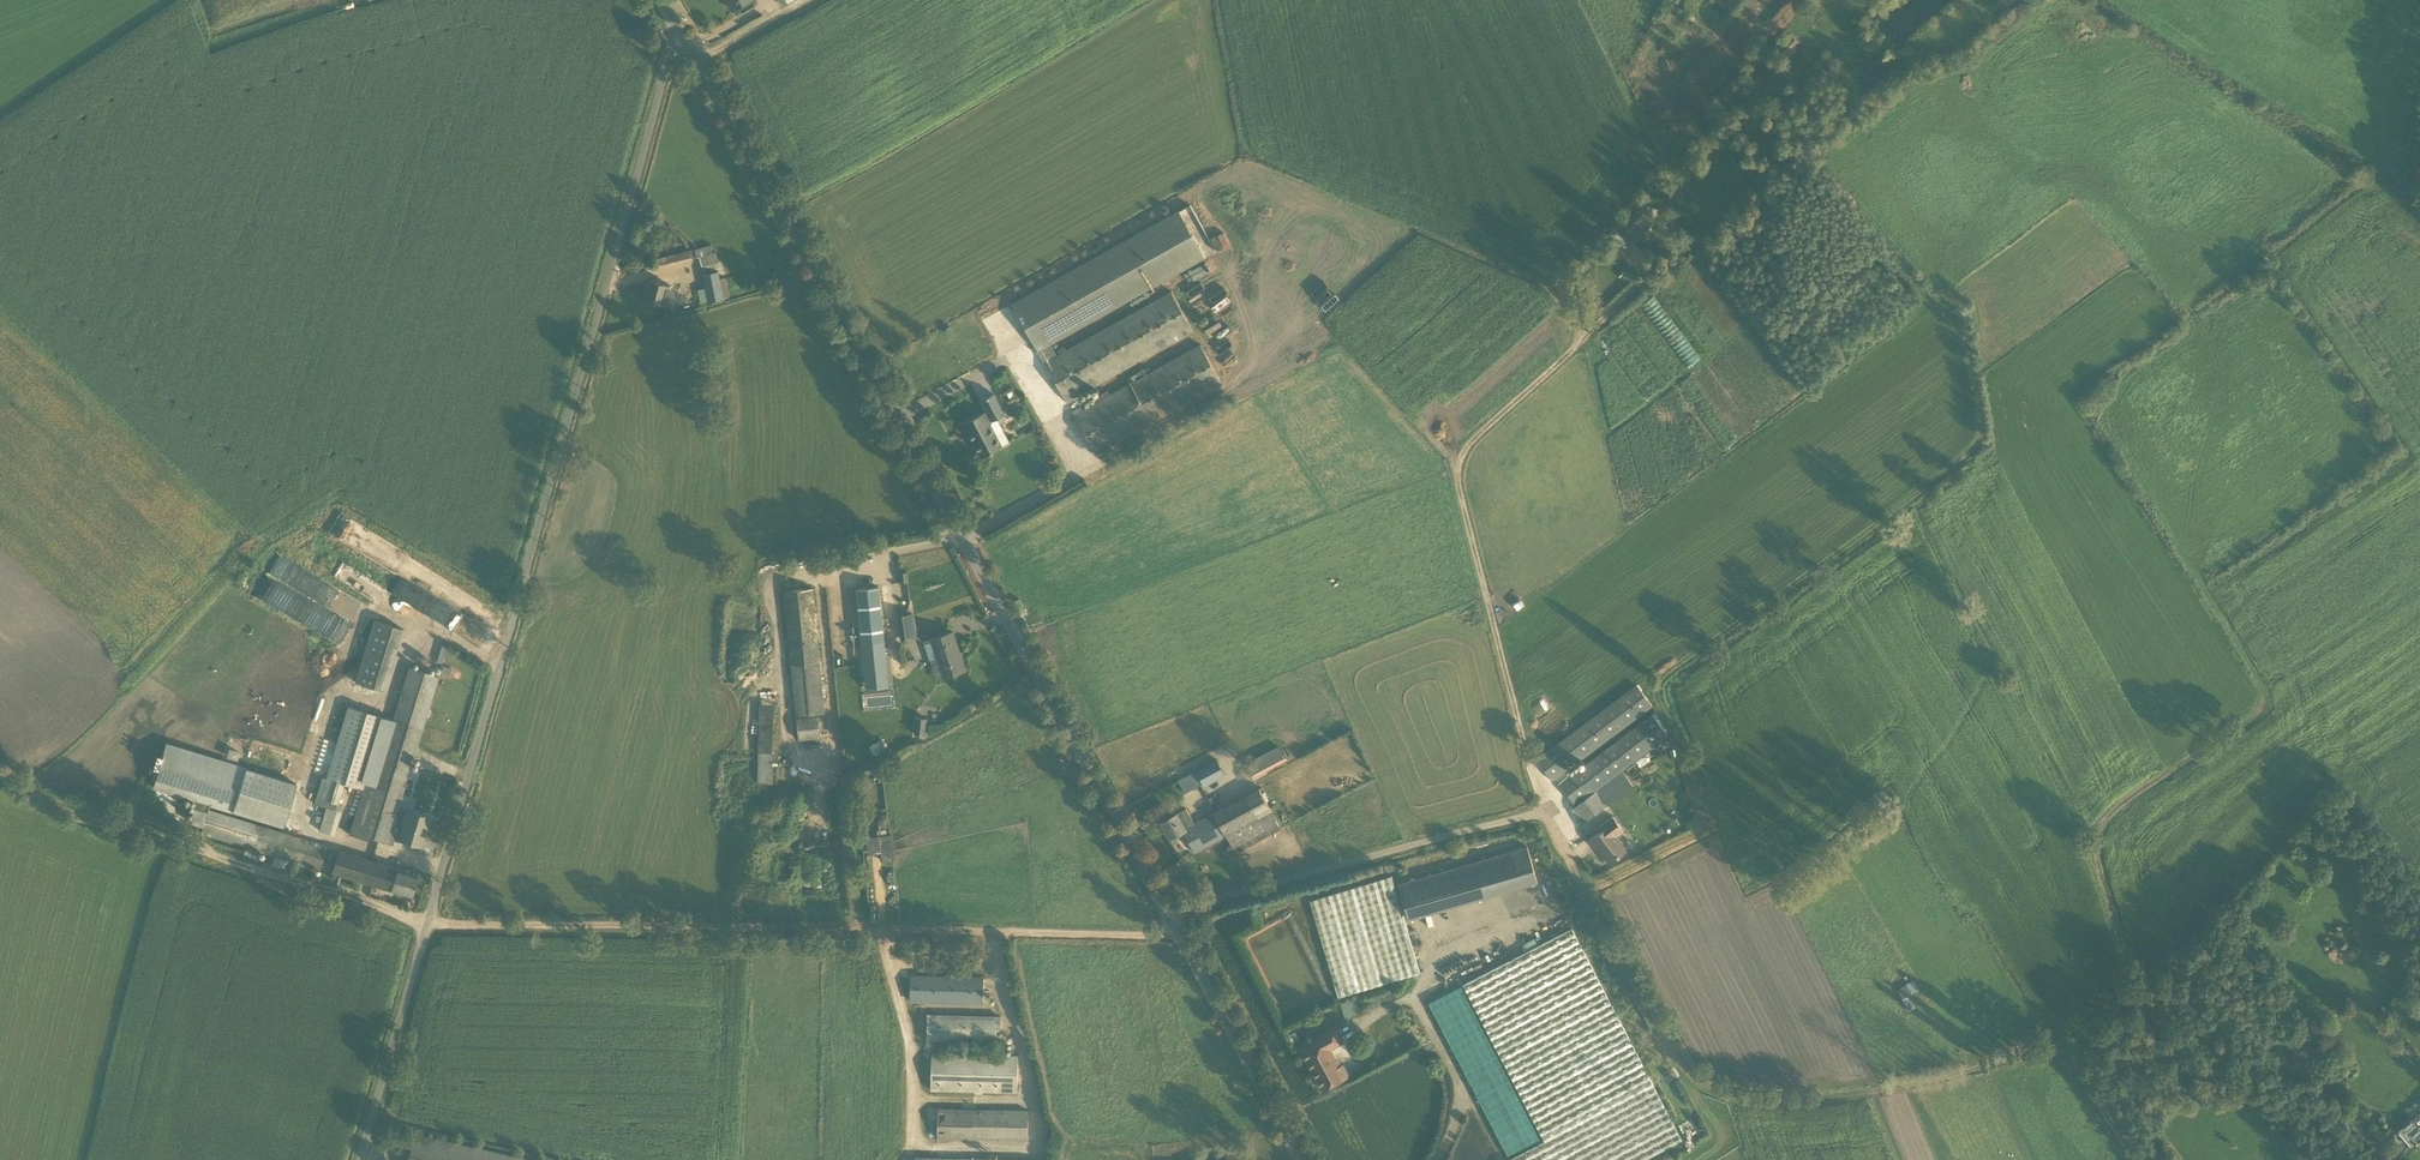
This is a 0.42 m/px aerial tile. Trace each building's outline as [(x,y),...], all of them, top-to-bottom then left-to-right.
[(733,10),(750,0),(727,0),(733,10)] [(1789,35),(1777,47),(1785,55),(1797,43),(1789,35)] [(1679,82),(1684,87),(1692,79),(1687,74),(1679,82)] [(1698,92),(1702,85),(1690,79),(1687,87),(1698,92)] [(1622,222),(1631,231),(1646,217),(1637,208),(1622,222)] [(1193,331),(1173,292),(1057,355),(1051,344),(1206,259),(1181,213),(1012,305),(1044,362),(1067,399),(1193,331)] [(1213,236),(1218,249),(1231,244),(1225,231),(1213,236)] [(703,272),(720,268),(716,250),(713,251),(712,246),(659,259),(660,265),(698,255),(703,272)] [(704,275),(706,289),(698,290),(700,303),(709,302),(709,303),(724,301),(724,298),(730,297),(726,278),(720,279),(719,272),(704,275)] [(671,286),(650,280),(644,300),(664,306),(664,309),(672,311),(674,307),(665,304),(671,286)] [(1199,344),(1076,415),(1096,455),(1222,384),(1199,344)] [(963,422),(981,458),(1005,447),(993,421),(1007,414),(997,393),(979,401),(984,412),(963,422)] [(425,589),(436,571),(390,543),(384,552),(380,549),(374,558),(405,577),(395,593),(405,599),(409,592),(412,594),(414,591),(407,587),(411,580),(425,589)] [(276,552),(253,595),(336,639),(359,596),(276,552)] [(891,678),(880,586),(856,589),(871,723),(894,720),(891,693),(895,692),(893,678),(891,678)] [(827,655),(855,652),(848,591),(822,593),(822,587),(784,591),(796,715),(825,713),(814,594),(820,593),(827,655)] [(900,639),(917,637),(913,613),(897,616),(900,639)] [(402,629),(373,621),(354,682),(384,691),(402,629)] [(959,651),(952,631),(923,641),(936,679),(963,670),(965,670),(959,651)] [(368,837),(386,842),(394,819),(437,674),(407,665),(392,720),(346,706),(324,778),(321,776),(313,803),(326,807),(319,831),(333,835),(342,805),(337,803),(343,783),(361,788),(348,834),(367,839),(368,837)] [(1569,775),(1566,770),(1652,706),(1636,685),(1540,756),(1541,758),(1536,762),(1555,788),(1559,785),(1575,806),(1571,809),(1582,823),(1607,805),(1595,790),(1668,736),(1651,714),(1569,775)] [(773,704),(759,704),(757,782),(777,783),(778,762),(772,761),(773,704)] [(797,718),(798,740),(862,734),(860,712),(797,718)] [(915,716),(914,733),(926,733),(927,716),(915,716)] [(152,788),(195,801),(189,822),(203,827),(202,832),(319,868),(325,846),(312,842),(259,825),(208,809),(209,805),(282,827),(294,783),(245,768),(165,743),(161,756),(156,755),(152,769),(157,770),(152,788)] [(1252,777),(1285,760),(1278,746),(1244,763),(1252,777)] [(226,756),(237,759),(240,750),(229,747),(226,756)] [(265,747),(260,760),(266,763),(265,767),(282,773),(288,758),(290,759),(291,755),(272,747),(271,749),(265,747)] [(1217,759),(1195,770),(1204,787),(1225,776),(1217,759)] [(1177,780),(1184,793),(1193,788),(1186,775),(1177,780)] [(1235,852),(1280,828),(1258,788),(1194,823),(1186,807),(1160,821),(1169,838),(1182,831),(1194,853),(1226,836),(1235,852)] [(400,821),(394,819),(386,842),(392,844),(393,840),(396,841),(397,838),(421,846),(429,817),(404,809),(400,821)] [(1612,815),(1597,827),(1599,831),(1588,840),(1595,848),(1596,847),(1609,863),(1627,849),(1617,836),(1624,830),(1612,815)] [(880,852),(881,861),(896,859),(893,834),(886,834),(886,828),(883,828),(882,819),(874,820),(876,836),(865,837),(867,854),(880,852)] [(1527,847),(1398,884),(1408,919),(1537,881),(1527,847)] [(416,874),(338,850),(331,872),(410,896),(416,874)] [(1394,875),(1312,896),(1336,989),(1351,985),(1349,977),(1343,979),(1342,976),(1351,974),(1350,969),(1360,967),(1365,986),(1419,972),(1394,875)] [(1613,889),(1603,894),(1608,903),(1618,898),(1613,889)] [(1576,928),(1465,979),(1517,1091),(1527,1086),(1520,1085),(1521,1082),(1515,1078),(1516,1074),(1512,1066),(1519,1035),(1525,1032),(1538,1035),(1542,1043),(1546,1044),(1545,1034),(1556,1029),(1555,1028),(1572,1021),(1566,1018),(1573,1005),(1577,1007),(1587,1003),(1587,1005),(1598,1004),(1597,1008),(1603,1009),(1604,1015),(1611,1012),(1612,1020),(1613,1020),(1621,1024),(1576,928)] [(910,975),(910,997),(976,998),(976,976),(910,975)] [(1916,1005),(1909,994),(1920,988),(1915,979),(1897,988),(1909,1009),(1916,1005)] [(1539,1138),(1454,980),(1424,996),(1508,1154),(1539,1138)] [(1354,998),(1340,1003),(1345,1017),(1354,1014),(1351,1007),(1356,1005),(1354,998)] [(928,1013),(927,1038),(1001,1040),(1001,1015),(928,1013)] [(1681,1141),(1624,1016),(1626,1046),(1623,1046),(1627,1052),(1630,1090),(1621,1094),(1621,1103),(1614,1104),(1609,1094),(1598,1099),(1599,1102),(1591,1094),(1585,1097),(1588,1104),(1583,1106),(1584,1113),(1568,1114),(1570,1139),(1553,1120),(1540,1121),(1533,1106),(1529,1106),(1545,1142),(1504,1159),(1639,1159),(1681,1141)] [(1299,1048),(1321,1090),(1350,1075),(1343,1062),(1339,1064),(1331,1050),(1345,1043),(1337,1028),(1299,1048)] [(2169,1035),(2172,1050),(2193,1045),(2190,1031),(2169,1035)] [(931,1054),(931,1086),(1012,1088),(1013,1057),(931,1054)] [(937,1109),(937,1132),(1022,1133),(1022,1110),(937,1109)] [(2392,1134),(2395,1145),(2401,1152),(2415,1141),(2419,1147),(2419,1110),(2393,1133),(2392,1134)] [(416,1132),(410,1159),(538,1159),(416,1132)]
